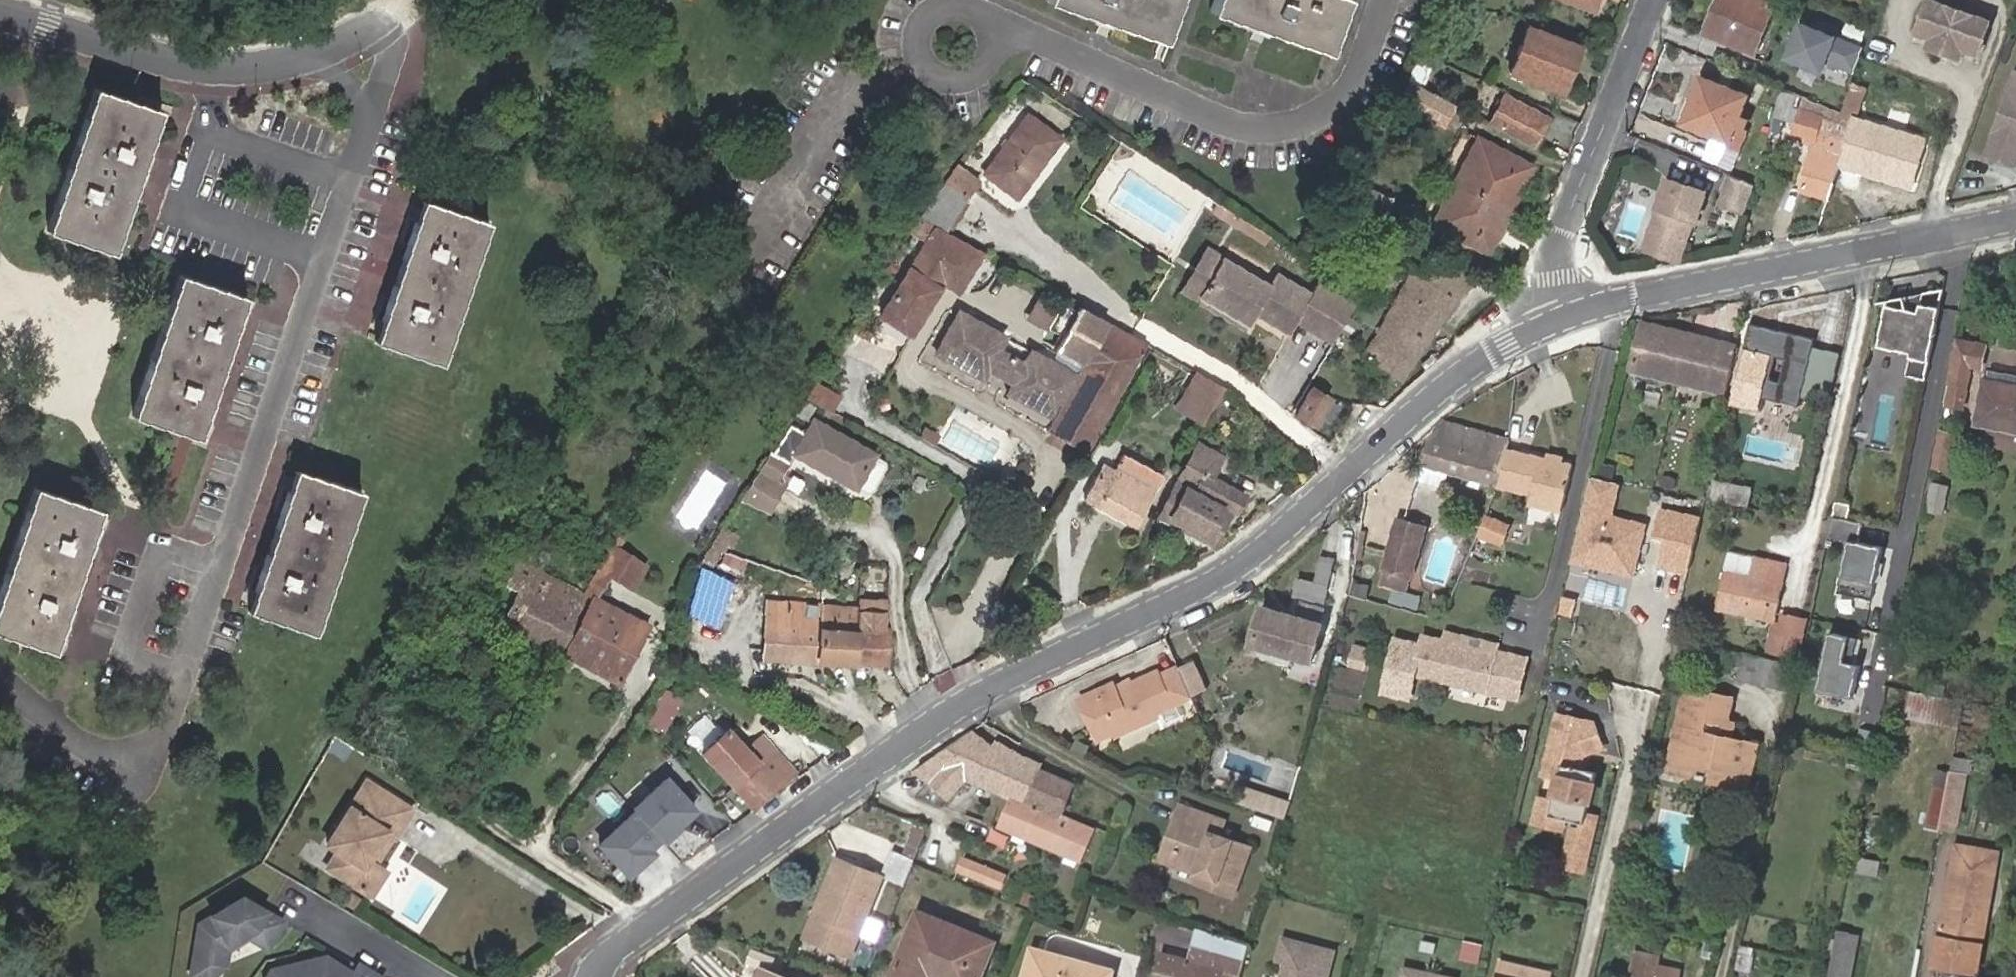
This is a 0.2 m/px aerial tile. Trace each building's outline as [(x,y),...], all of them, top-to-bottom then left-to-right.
[(1044,0),(1159,40),(1173,0),(1044,0)] [(1343,0),(1212,0),(1207,12),(1323,53),(1343,0)] [(1596,0),(1560,0),(1591,11),(1596,0)] [(1717,15),(1709,11),(1701,32),(1752,52),(1774,0),(1723,0),(1717,15)] [(1723,0),(1714,0),(1709,11),(1717,15),(1723,0)] [(1939,41),(1936,50),(1961,58),(1964,48),(1977,53),(1988,21),(1977,17),(1975,22),(1938,9),(1940,5),(1928,1),(1917,34),(1933,39),(1939,41)] [(1863,46),(1797,19),(1781,58),(1820,73),(1824,62),(1852,74),(1863,46)] [(1560,95),(1580,46),(1528,26),(1509,74),(1560,95)] [(1939,41),(1933,39),(1929,48),(1936,50),(1939,41)] [(2015,68),(1984,154),(2015,165),(2015,162),(2015,68)] [(1747,96),(1702,77),(1681,124),(1729,143),(1747,96)] [(1864,86),(1850,82),(1839,111),(1853,116),(1864,86)] [(1433,118),(1441,103),(1408,86),(1400,101),(1433,118)] [(113,253),(161,112),(96,89),(48,231),(113,253)] [(1783,91),(1775,116),(1790,120),(1797,94),(1783,91)] [(1807,98),(1805,97),(1803,96),(1793,132),(1803,134),(1810,111),(1803,108),(1807,98)] [(1826,106),(1807,98),(1803,108),(1810,111),(1823,116),(1826,106)] [(1491,123),(1534,144),(1545,123),(1503,101),(1491,123)] [(1849,130),(1853,116),(1839,111),(1826,106),(1823,116),(1810,111),(1803,134),(1806,135),(1804,141),(1815,144),(1801,192),(1828,199),(1838,167),(1847,138),(1849,130)] [(1017,198),(1060,138),(1027,115),(984,173),(1017,198)] [(1927,139),(1854,116),(1838,167),(1910,190),(1927,139)] [(1455,180),(1510,209),(1531,167),(1476,139),(1455,180)] [(977,180),(957,165),(944,182),(965,197),(977,180)] [(1748,212),(1755,186),(1730,175),(1725,190),(1728,191),(1723,205),(1748,212)] [(1666,179),(1665,183),(1704,197),(1705,192),(1666,179)] [(1490,245),(1510,209),(1455,180),(1437,215),(1490,245)] [(944,182),(920,216),(943,229),(965,197),(944,182)] [(1665,183),(1643,250),(1679,261),(1690,227),(1694,228),(1704,197),(1665,183)] [(440,363),(488,223),(423,200),(375,341),(440,363)] [(1619,229),(1638,236),(1648,207),(1630,200),(1619,229)] [(1230,211),(1218,204),(1213,211),(1225,219),(1230,211)] [(1487,253),(1490,245),(1437,215),(1433,224),(1487,253)] [(982,254),(918,219),(910,232),(926,241),(884,308),(914,327),(942,283),(958,292),(982,254)] [(1197,297),(1223,259),(1207,249),(1183,289),(1180,294),(1194,302),(1242,330),(1246,325),(1197,297)] [(1266,284),(1223,259),(1197,297),(1246,325),(1252,314),(1287,334),(1295,321),(1329,341),(1350,305),(1316,285),(1310,295),(1275,275),(1268,286),(1266,284)] [(1399,381),(1472,274),(1450,260),(1433,283),(1414,271),(1379,333),(1363,356),(1368,360),(1364,366),(1374,374),(1379,367),(1399,381)] [(198,438),(246,297),(181,275),(133,416),(198,438)] [(1943,290),(1884,303),(1874,346),(1909,354),(1904,377),(1923,381),(1943,290)] [(1042,293),(1028,312),(1048,326),(1061,306),(1042,293)] [(1061,337),(1078,307),(1072,303),(1055,334),(1061,337)] [(1086,453),(1146,345),(1113,326),(1078,307),(1061,337),(1054,349),(1081,364),(1075,375),(1048,360),(1043,357),(1030,350),(1023,363),(999,350),(1006,337),(958,311),(935,353),(982,379),(987,371),(1011,384),(1006,393),(1051,417),(1044,430),(1086,453)] [(914,327),(884,308),(879,316),(909,336),(914,327)] [(1725,395),(1737,345),(1643,322),(1631,372),(1725,395)] [(1828,405),(1839,353),(1810,347),(1812,338),(1750,325),(1748,333),(1732,404),(1759,411),(1764,388),(1828,405)] [(1970,365),(1979,367),(1984,347),(1958,342),(1950,387),(1946,404),(1962,407),(1970,365)] [(1054,349),(1048,360),(1075,375),(1081,364),(1054,349)] [(1216,404),(1224,390),(1196,374),(1188,387),(1216,404)] [(1983,379),(1973,425),(1981,427),(2015,433),(2015,384),(1983,379)] [(831,413),(841,398),(814,383),(810,390),(809,391),(804,399),(831,413)] [(1176,409),(1205,424),(1216,404),(1188,387),(1176,409)] [(1314,425),(1328,400),(1310,390),(1295,415),(1314,425)] [(772,454),(770,452),(765,461),(784,472),(794,454),(855,488),(875,456),(814,421),(805,434),(790,425),(772,454)] [(1509,442),(1485,434),(1452,422),(1429,448),(1422,466),(1450,474),(1496,487),(1506,451),(1509,442)] [(1981,427),(1978,444),(2015,450),(2015,433),(1981,427)] [(1948,471),(1955,437),(1940,434),(1933,468),(1948,471)] [(1210,476),(1222,457),(1199,444),(1159,515),(1212,545),(1230,513),(1235,516),(1246,496),(1210,476)] [(1547,460),(1506,451),(1496,487),(1532,495),(1530,505),(1564,513),(1575,467),(1564,464),(1547,460)] [(1132,525),(1161,475),(1123,455),(1114,469),(1104,463),(1084,498),(1132,525)] [(1548,455),(1547,460),(1564,464),(1565,460),(1548,455)] [(784,472),(765,461),(740,499),(768,512),(786,479),(781,476),(784,472)] [(1422,466),(1418,482),(1446,490),(1450,474),(1422,466)] [(313,633),(361,492),(295,469),(248,611),(313,633)] [(1619,485),(1588,477),(1567,564),(1632,581),(1646,526),(1610,517),(1619,485)] [(1746,484),(1715,477),(1710,497),(1741,503),(1746,484)] [(1746,484),(1741,503),(1751,506),(1755,486),(1746,484)] [(1937,516),(1943,488),(1930,486),(1925,513),(1937,516)] [(101,510),(35,487),(0,592),(0,633),(53,651),(101,510)] [(1662,538),(1669,511),(1660,509),(1653,536),(1662,538)] [(1681,514),(1669,511),(1662,538),(1656,563),(1665,565),(1686,570),(1698,517),(1681,514)] [(1428,526),(1395,516),(1377,580),(1410,590),(1428,526)] [(1507,527),(1484,517),(1476,535),(1499,545),(1507,527)] [(1861,524),(1831,518),(1826,539),(1845,543),(1834,594),(1867,601),(1878,550),(1856,546),(1861,524)] [(591,577),(603,584),(622,553),(610,546),(591,577)] [(1727,556),(1722,575),(1747,580),(1751,561),(1727,556)] [(1325,601),(1334,560),(1319,557),(1313,580),(1296,577),(1292,595),(1325,601)] [(504,622),(562,653),(591,597),(582,593),(546,575),(516,560),(505,584),(519,591),(504,622)] [(1773,626),(1786,569),(1751,561),(1747,580),(1722,575),(1714,612),(1773,626)] [(627,587),(635,574),(621,565),(613,578),(627,587)] [(706,572),(701,569),(688,613),(715,627),(730,585),(706,572)] [(591,597),(562,653),(619,684),(648,626),(595,599),(603,584),(591,577),(582,593),(591,597)] [(1421,595),(1392,588),(1389,601),(1418,608),(1421,595)] [(883,630),(885,611),(886,602),(859,600),(858,609),(855,664),(888,666),(889,631),(883,630)] [(763,659),(818,662),(820,606),(768,602),(763,659)] [(1312,663),(1323,624),(1319,623),(1323,609),(1303,603),(1299,617),(1263,607),(1253,647),(1312,663)] [(818,662),(855,664),(858,609),(820,606),(818,662)] [(1807,618),(1782,612),(1778,631),(1772,629),(1767,651),(1797,659),(1807,618)] [(1862,641),(1826,634),(1814,694),(1850,701),(1862,641)] [(1500,650),(1450,638),(1448,645),(1498,656),(1499,654),(1500,650)] [(1505,699),(1515,658),(1499,654),(1498,656),(1448,645),(1428,640),(1426,650),(1400,644),(1388,696),(1414,702),(1419,679),(1505,699)] [(1367,672),(1371,654),(1359,651),(1355,669),(1367,672)] [(1745,653),(1739,680),(1791,691),(1796,664),(1745,653)] [(1520,702),(1530,661),(1515,658),(1505,699),(1520,702)] [(1153,713),(1189,696),(1179,673),(1176,666),(1157,675),(1155,671),(1114,691),(1111,684),(1077,700),(1096,740),(1113,732),(1115,736),(1155,717),(1153,713)] [(1965,701),(1887,684),(1881,714),(1960,730),(1965,701)] [(1554,813),(1568,816),(1588,821),(1587,825),(1580,828),(1577,828),(1568,864),(1588,868),(1599,816),(1591,815),(1600,770),(1582,766),(1585,752),(1587,749),(1588,749),(1584,733),(1575,730),(1579,717),(1559,714),(1547,773),(1561,776),(1556,801),(1554,813)] [(1584,733),(1588,749),(1599,746),(1593,720),(1579,717),(1575,730),(1584,733)] [(967,780),(1008,796),(1012,798),(1013,796),(1062,817),(1064,814),(1077,785),(1041,770),(1043,765),(1037,763),(1022,757),(998,742),(992,749),(970,731),(926,764),(916,770),(949,799),(967,780)] [(1671,774),(1700,781),(1702,774),(1715,776),(1713,784),(1742,790),(1752,746),(1681,731),(1677,745),(1671,774)] [(720,771),(754,809),(795,775),(762,736),(743,752),(727,734),(708,750),(724,768),(720,771)] [(1663,772),(1671,774),(1677,745),(1670,744),(1663,772)] [(1970,762),(1954,759),(1952,771),(1968,774),(1970,762)] [(1942,822),(1952,772),(1935,769),(1926,819),(1942,822)] [(1968,774),(1952,771),(1952,772),(1942,822),(1942,824),(1958,826),(1968,774)] [(1702,774),(1700,781),(1713,784),(1715,776),(1702,774)] [(673,783),(604,848),(632,878),(701,813),(673,783)] [(410,813),(364,784),(347,810),(325,847),(335,853),(325,871),(369,899),(384,875),(374,869),(366,863),(384,835),(392,839),(394,840),(410,813)] [(1096,831),(1062,817),(1013,796),(1012,798),(999,828),(1082,863),(1096,831)] [(1565,828),(1568,816),(1554,813),(1556,801),(1545,798),(1540,822),(1565,828)] [(1213,877),(1210,886),(1236,895),(1253,848),(1221,836),(1226,820),(1182,804),(1176,821),(1189,825),(1174,863),(1200,873),(1213,877)] [(930,825),(919,821),(904,860),(914,864),(930,825)] [(1189,825),(1176,821),(1163,859),(1174,863),(1189,825)] [(392,839),(384,835),(366,863),(374,869),(392,839)] [(1978,973),(1999,854),(1956,846),(1936,966),(1978,973)] [(1861,857),(1853,856),(1850,872),(1857,874),(1861,857)] [(1007,876),(962,857),(956,870),(1002,889),(1007,876)] [(1881,861),(1861,857),(1857,874),(1877,878),(1881,861)] [(849,882),(857,866),(839,859),(833,875),(849,882)] [(881,877),(857,866),(849,882),(833,875),(806,937),(849,955),(881,877)] [(1197,881),(1210,886),(1213,877),(1200,873),(1197,881)] [(1037,896),(1024,892),(1020,903),(1033,908),(1037,896)] [(266,950),(281,923),(241,899),(198,926),(192,961),(211,965),(223,968),(228,947),(243,937),(266,950)] [(994,944),(920,914),(892,976),(980,976),(994,944)] [(1838,929),(1829,976),(1847,976),(1856,933),(1838,929)] [(1201,930),(1196,950),(1193,950),(1190,961),(1164,955),(1158,976),(1223,976),(1224,972),(1241,976),(1242,976),(1250,946),(1201,930)] [(1335,951),(1285,938),(1280,958),(1288,960),(1283,976),(1328,976),(1335,951)] [(1627,976),(1651,976),(1652,973),(1660,975),(1661,971),(1674,974),(1673,976),(1680,976),(1682,969),(1660,964),(1661,955),(1634,949),(1627,976)] [(1114,971),(1033,951),(1027,976),(1112,976),(1114,971)] [(1533,963),(1504,956),(1499,976),(1530,976),(1533,963)] [(268,976),(352,976),(324,960),(270,973),(268,976)] [(223,968),(211,965),(192,961),(189,976),(194,976),(211,976),(223,968)] [(1553,968),(1533,963),(1530,976),(1551,976),(1553,968)] [(358,968),(352,976),(373,976),(358,968)] [(1408,969),(1406,976),(1444,976),(1408,969)]
